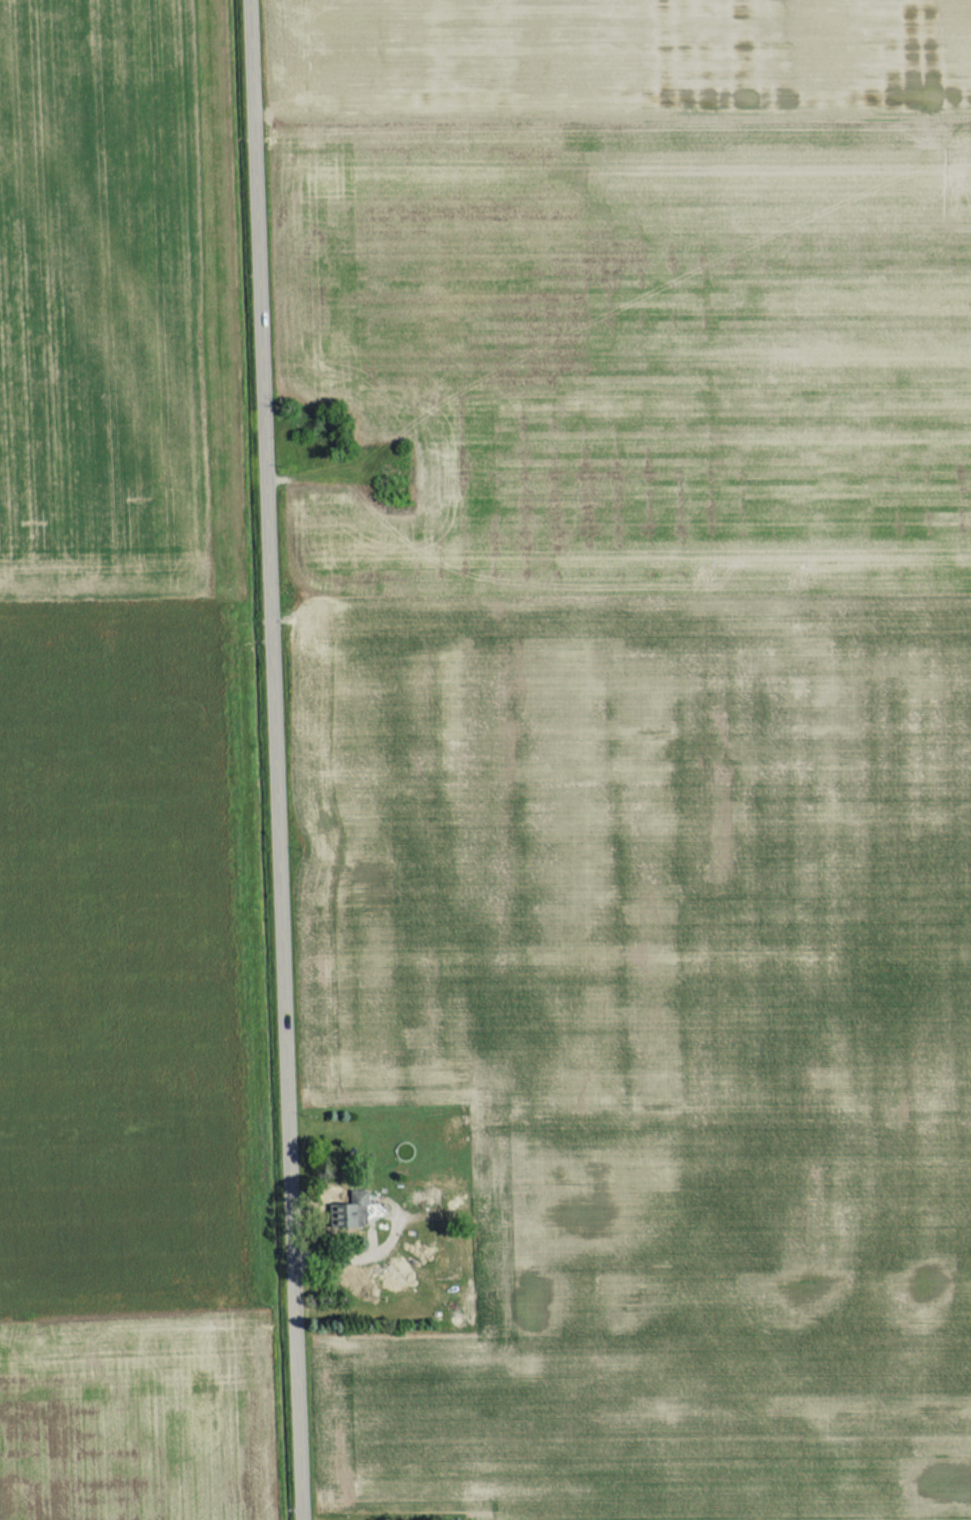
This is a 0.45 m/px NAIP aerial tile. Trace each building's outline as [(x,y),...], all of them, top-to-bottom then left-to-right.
[(364,1191),(346,1191),(346,1205),(327,1205),(328,1230),(354,1229),(354,1221),(361,1221),(360,1210),(364,1210),(364,1191)]
